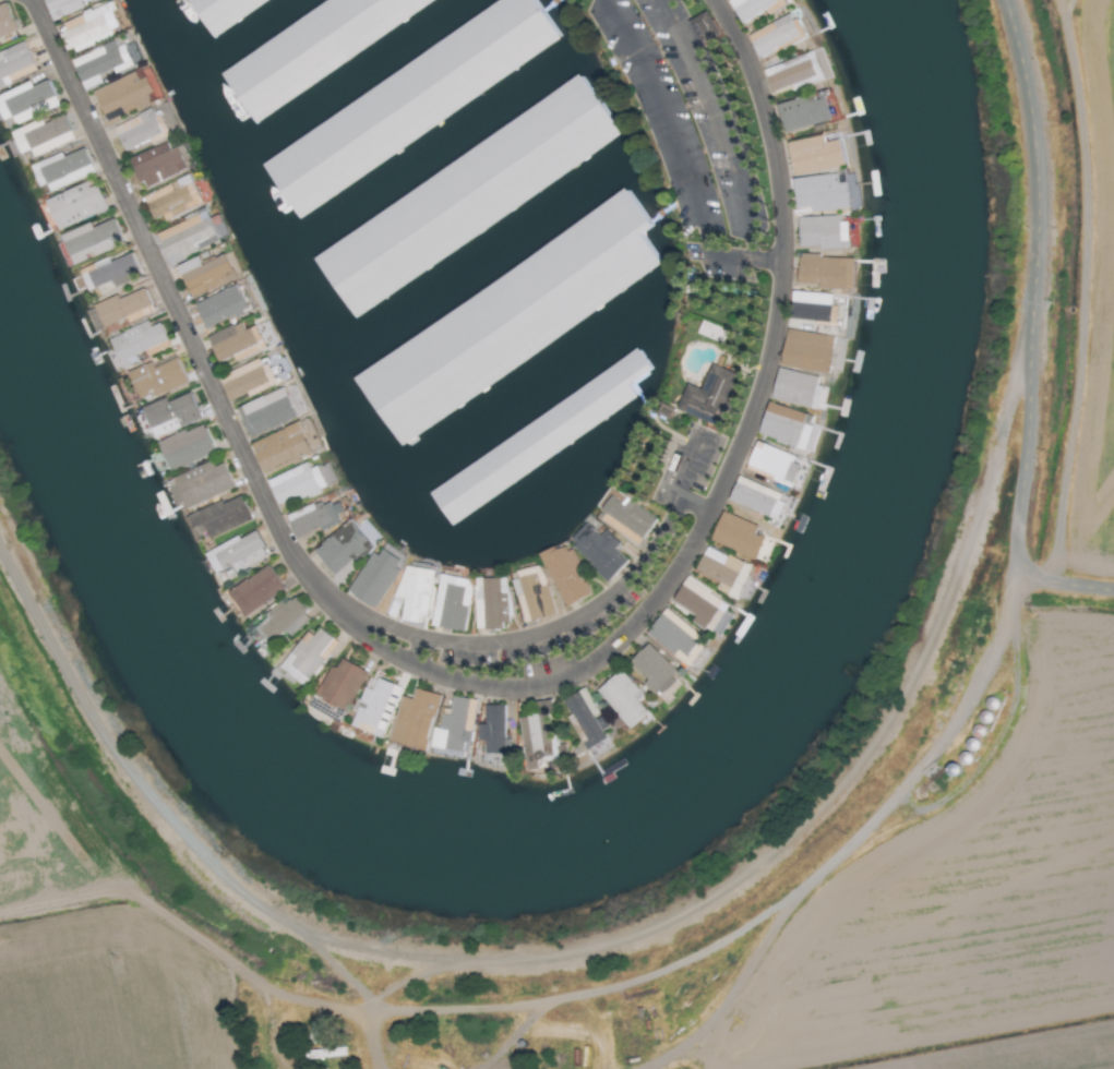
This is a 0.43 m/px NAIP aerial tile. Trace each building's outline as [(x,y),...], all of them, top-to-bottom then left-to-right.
[(51,21),(86,8),(84,3),(91,0),(43,0),(51,21)] [(486,21),(498,13),(502,19),(510,13),(515,20),(519,18),(524,26),(525,25),(532,36),(516,47),(525,62),(560,40),(535,0),(501,0),(481,12),(486,21)] [(741,24),(772,7),(775,12),(786,5),(783,0),(728,0),(741,24)] [(59,35),(67,53),(121,31),(110,3),(62,23),(65,32),(59,35)] [(17,32),(5,4),(0,7),(0,39),(17,32)] [(747,35),(758,58),(804,37),(793,14),(747,35)] [(36,72),(23,42),(0,53),(0,88),(36,72)] [(72,59),(83,91),(104,83),(100,74),(114,69),(115,72),(141,63),(133,42),(116,49),(114,43),(72,59)] [(807,55),(764,70),(772,93),(792,85),(793,88),(823,78),(814,53),(807,56),(807,55)] [(92,92),(103,116),(114,111),(117,118),(149,103),(146,96),(153,93),(146,77),(140,80),(137,73),(92,92)] [(0,95),(0,113),(3,121),(12,117),(16,125),(40,115),(39,113),(58,105),(47,80),(31,87),(30,83),(0,95)] [(832,122),(826,95),(777,105),(783,132),(832,122)] [(112,127),(123,151),(162,134),(151,110),(112,127)] [(12,134),(20,155),(29,152),(31,158),(74,141),(63,113),(12,134)] [(786,143),(793,177),(846,166),(841,140),(825,143),(824,135),(786,143)] [(176,148),(168,151),(165,143),(128,159),(142,190),(186,171),(176,148)] [(30,166),(39,188),(47,185),(49,192),(93,175),(83,149),(63,156),(62,153),(30,166)] [(165,221),(203,204),(190,175),(142,196),(153,220),(163,216),(165,221)] [(92,180),(45,201),(58,232),(105,211),(92,180)] [(156,233),(168,263),(228,239),(219,216),(210,219),(207,212),(156,233)] [(798,218),(799,249),(849,248),(848,222),(840,223),(840,216),(798,218)] [(73,266),(123,245),(113,219),(91,229),(90,224),(61,236),(73,266)] [(99,295),(141,280),(131,253),(80,272),(88,292),(97,288),(99,295)] [(236,278),(226,255),(201,266),(198,257),(177,266),(190,298),(236,278)] [(853,289),(854,258),(798,257),(797,287),(853,289)] [(194,305),(205,330),(248,311),(237,286),(194,305)] [(104,328),(126,319),(128,323),(153,313),(143,290),(119,300),(117,296),(94,306),(104,328)] [(831,322),(832,294),(792,293),(791,321),(831,322)] [(167,342),(160,324),(150,328),(148,323),(110,338),(122,371),(140,364),(136,354),(167,342)] [(207,337),(217,364),(234,357),(236,362),(266,350),(257,327),(245,331),(242,323),(207,337)] [(780,365),(828,374),(835,338),(787,329),(780,365)] [(229,402),(247,394),(249,398),(276,385),(263,357),(218,378),(229,402)] [(153,368),(150,363),(127,372),(138,399),(152,394),(153,397),(186,384),(176,359),(153,368)] [(686,385),(677,412),(722,428),(731,404),(727,402),(737,374),(710,365),(701,390),(686,385)] [(820,410),(824,388),(817,387),(819,377),(778,368),(771,400),(820,410)] [(237,408),(250,439),(297,420),(284,389),(237,408)] [(165,403),(164,400),(141,408),(152,438),(200,421),(190,394),(165,403)] [(807,414),(768,402),(758,436),(805,451),(812,427),(804,424),(807,414)] [(250,444),(262,474),(313,452),(301,422),(250,444)] [(157,443),(169,472),(215,453),(203,425),(157,443)] [(792,487),(802,461),(756,443),(746,470),(792,487)] [(234,489),(223,464),(214,468),(211,462),(168,480),(181,511),(234,489)] [(310,470),(307,463),(266,481),(278,508),(326,487),(317,466),(310,470)] [(334,482),(329,463),(320,466),(325,484),(334,482)] [(728,502),(779,521),(788,498),(737,478),(728,502)] [(221,501),(189,516),(198,536),(206,532),(209,539),(251,521),(240,496),(223,504),(221,501)] [(657,520),(628,499),(623,505),(612,496),(601,512),(641,541),(657,520)] [(286,516),(295,540),(338,523),(330,500),(286,516)] [(710,542),(756,560),(764,538),(754,534),(757,526),(721,512),(710,542)] [(334,577),(381,539),(366,520),(356,527),(351,522),(314,551),(334,577)] [(614,550),(620,544),(606,531),(600,536),(592,528),(573,549),(608,582),(627,562),(614,550)] [(205,555),(216,576),(230,568),(234,575),(268,557),(253,530),(205,555)] [(566,608),(593,594),(571,551),(568,552),(564,543),(539,555),(566,608)] [(349,594),(374,609),(403,562),(377,546),(349,594)] [(719,583),(716,591),(737,600),(752,567),(706,547),(695,572),(719,583)] [(228,594),(246,618),(285,589),(267,565),(228,594)] [(435,572),(400,566),(392,617),(399,619),(399,621),(418,624),(420,616),(428,617),(435,572)] [(523,624),(554,616),(542,566),(517,572),(518,580),(513,581),(523,624)] [(431,626),(463,633),(472,581),(440,575),(431,626)] [(474,630),(506,631),(508,580),(476,579),(474,630)] [(673,604),(695,615),(691,624),(719,636),(734,602),(683,580),(673,604)] [(307,611),(295,598),(285,607),(282,603),(254,628),(268,643),(281,631),(288,639),(302,625),(297,620),(307,611)] [(707,646),(667,609),(646,631),(686,668),(707,646)] [(338,644),(319,629),(312,637),(307,633),(279,668),(305,688),(338,644)] [(648,681),(643,685),(657,699),(680,675),(647,644),(629,663),(648,681)] [(346,713),(367,672),(341,659),(336,669),(330,666),(314,697),(346,713)] [(631,729),(648,713),(638,703),(644,697),(619,670),(596,692),(631,729)] [(350,727),(381,739),(401,688),(377,679),(372,691),(365,689),(350,727)] [(600,716),(585,689),(563,701),(573,719),(590,749),(607,739),(602,731),(608,728),(601,715),(600,716)] [(389,743),(425,752),(439,696),(415,690),(413,700),(400,697),(389,743)] [(486,752),(505,752),(504,706),(485,706),(485,725),(479,725),(479,741),(486,741),(486,752)] [(518,720),(527,772),(540,770),(539,766),(546,765),(546,763),(559,760),(551,715),(518,720)]
